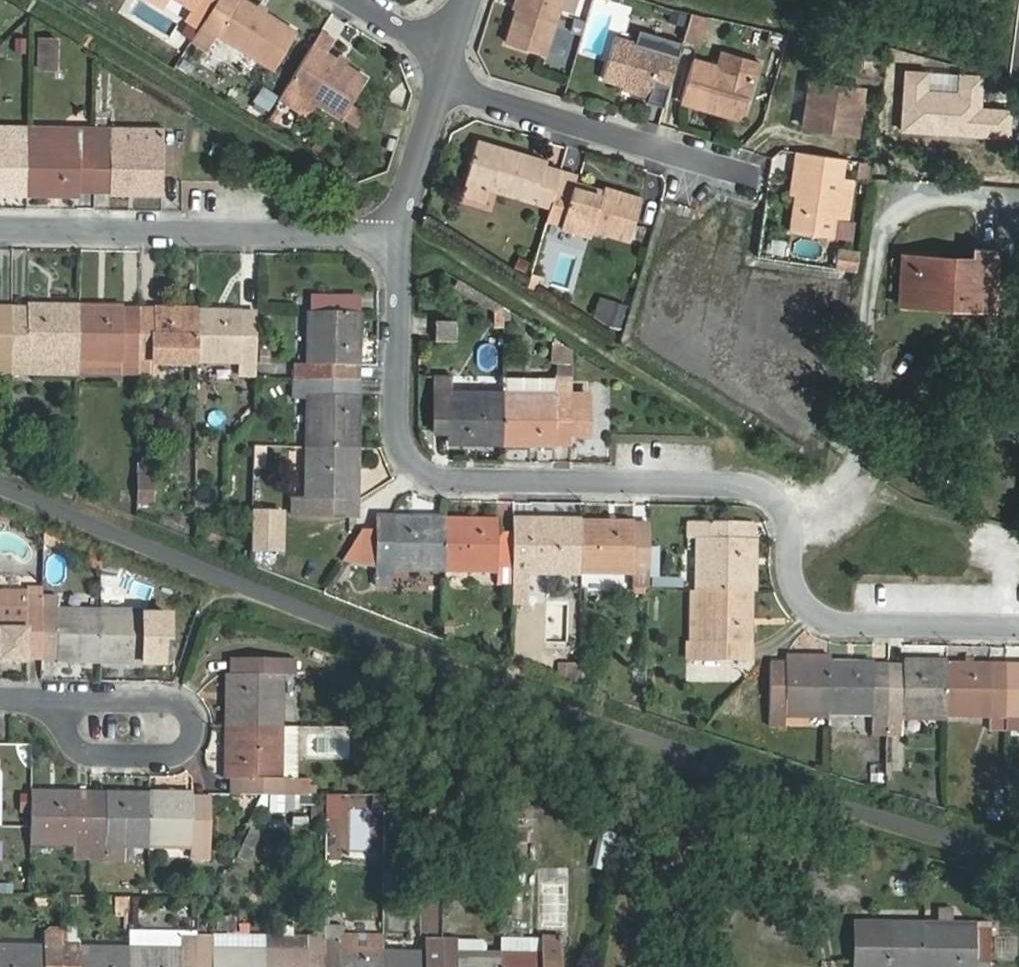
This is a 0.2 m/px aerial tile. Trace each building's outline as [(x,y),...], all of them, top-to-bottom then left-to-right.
[(164,9),(170,0),(149,0),(164,9)] [(194,9),(187,20),(200,28),(217,0),(178,0),(194,9)] [(274,70),(297,32),(246,0),(217,0),(200,28),(199,30),(213,39),(216,34),(274,70)] [(507,43),(544,55),(562,0),(521,0),(507,43)] [(711,17),(692,13),(684,37),(703,43),(711,17)] [(213,39),(199,30),(192,40),(206,49),(213,39)] [(635,43),(679,56),(683,42),(639,30),(635,43)] [(335,39),(321,31),(316,39),(329,47),(335,39)] [(635,43),(615,37),(603,78),(624,84),(622,90),(649,97),(653,82),(670,87),(679,56),(635,43)] [(57,40),(41,39),(40,68),(57,69),(57,40)] [(316,39),(288,85),(355,126),(364,110),(352,102),(367,77),(326,53),(329,47),(316,39)] [(742,120),(755,78),(760,61),(723,50),(718,67),(694,59),(681,102),(742,120)] [(664,107),(670,87),(653,82),(649,97),(648,102),(664,107)] [(804,127),(857,134),(863,90),(810,82),(804,127)] [(259,97),(272,105),(280,92),(267,84),(259,97)] [(95,179),(96,127),(28,125),(28,127),(28,139),(27,192),(80,193),(80,179),(95,179)] [(0,127),(0,139),(28,139),(28,127),(0,127)] [(110,193),(163,194),(164,128),(96,127),(95,179),(110,179),(110,193)] [(27,192),(28,139),(0,139),(0,192),(27,192)] [(505,156),(476,147),(466,182),(490,189),(551,207),(557,186),(562,171),(546,166),(547,162),(507,150),(505,156)] [(798,152),(792,151),(786,193),(791,194),(798,152)] [(791,194),(786,231),(830,237),(841,158),(798,152),(791,194)] [(857,178),(870,180),(872,163),(860,161),(857,178)] [(562,171),(557,186),(572,190),(572,189),(577,175),(562,171)] [(80,179),(80,193),(95,193),(95,179),(80,179)] [(95,179),(95,193),(110,193),(110,179),(95,179)] [(490,189),(466,182),(462,194),(486,201),(490,189)] [(593,229),(630,239),(642,198),(605,187),(602,198),(572,189),(572,190),(557,186),(551,207),(547,219),(562,223),(562,226),(591,235),(593,229)] [(913,300),(961,302),(960,308),(994,309),(997,252),(974,251),(973,259),(915,257),(913,300)] [(613,302),(606,323),(621,327),(627,306),(613,302)] [(13,306),(0,306),(0,320),(13,320),(13,306)] [(28,307),(13,306),(13,320),(28,320),(28,307)] [(28,320),(13,320),(12,359),(80,361),(81,308),(28,307),(28,320)] [(81,308),(80,361),(80,373),(139,375),(139,322),(124,322),(124,308),(81,308)] [(139,322),(140,309),(124,308),(124,322),(139,322)] [(139,322),(139,375),(156,375),(156,362),(198,363),(198,310),(155,309),(155,322),(139,322)] [(155,309),(140,309),(139,322),(155,322),(155,309)] [(198,310),(198,363),(241,363),(241,374),(257,375),(257,324),(242,324),(242,311),(198,310)] [(257,324),(258,311),(242,311),(242,324),(257,324)] [(308,364),(296,364),(296,380),(348,380),(348,365),(361,365),(361,312),(309,311),(308,364)] [(12,372),(12,359),(13,320),(0,320),(0,372),(12,372)] [(457,321),(437,320),(437,340),(456,341),(457,321)] [(554,338),(554,361),(573,361),(574,349),(554,338)] [(12,359),(12,372),(80,373),(80,361),(12,359)] [(348,380),(361,380),(361,365),(348,365),(348,380)] [(503,444),(503,391),(451,390),(451,377),(435,377),(435,430),(450,430),(450,443),(503,444)] [(571,432),(571,436),(588,436),(589,391),(571,391),(572,378),(507,377),(507,391),(503,391),(503,444),(555,445),(555,442),(555,431),(571,432)] [(348,380),(296,380),(296,395),(308,395),(307,447),(360,448),(361,396),(348,395),(348,380)] [(348,395),(361,396),(361,380),(348,380),(348,395)] [(555,431),(555,442),(571,442),(571,436),(571,432),(555,431)] [(8,436),(0,436),(0,452),(8,452),(8,436)] [(360,448),(307,447),(307,500),(295,500),(294,515),(348,516),(348,500),(360,500),(360,448)] [(348,516),(359,516),(360,500),(348,500),(348,516)] [(254,511),(254,551),(283,552),(284,511),(254,511)] [(0,524),(1,522),(9,526),(12,519),(0,514),(0,524)] [(447,518),(394,517),(394,530),(376,530),(376,562),(375,587),(393,588),(393,570),(446,571),(447,518)] [(394,517),(376,517),(376,530),(394,530),(394,517)] [(447,518),(446,571),(498,572),(498,585),(514,585),(514,532),(499,532),(499,519),(447,518)] [(514,532),(514,519),(499,519),(499,532),(514,532)] [(530,532),(530,520),(514,519),(514,532),(530,532)] [(528,590),(528,585),(529,572),(582,573),(582,520),(530,520),(530,532),(514,532),(514,585),(514,590),(528,590)] [(635,573),(634,585),(649,585),(650,534),(635,533),(635,520),(582,520),(582,573),(635,573)] [(650,534),(650,521),(635,520),(635,533),(650,534)] [(752,591),(753,539),(740,539),(740,523),(689,522),(689,538),(701,538),(700,590),(702,591),(752,591)] [(753,539),(754,523),(740,523),(740,539),(753,539)] [(347,558),(365,562),(376,562),(376,530),(365,529),(347,558)] [(6,578),(6,591),(23,591),(23,578),(6,578)] [(528,590),(514,590),(513,604),(528,605),(528,590)] [(700,590),(693,590),(691,642),(701,643),(702,591),(700,590)] [(0,591),(0,661),(27,662),(28,648),(43,648),(43,596),(28,596),(28,591),(23,591),(6,591),(0,591)] [(701,643),(691,642),(688,642),(688,659),(738,659),(738,644),(751,644),(752,591),(702,591),(701,643)] [(59,597),(43,596),(43,648),(58,648),(58,662),(101,663),(102,609),(60,609),(59,597)] [(145,610),(102,609),(101,663),(144,663),(144,650),(161,650),(162,614),(145,613),(145,610)] [(738,644),(738,659),(751,660),(751,644),(738,644)] [(229,673),(228,727),(284,727),(285,675),(277,675),(277,659),(242,658),(242,674),(229,673)] [(830,662),(787,661),(786,674),(771,674),(770,726),(786,726),(786,714),(829,715),(830,662)] [(786,674),(787,661),(771,661),(771,674),(786,674)] [(830,662),(829,715),(873,715),(873,727),(888,727),(889,676),(873,676),(873,662),(830,662)] [(909,735),(909,716),(947,716),(948,663),(904,663),(904,676),(889,676),(888,727),(888,734),(909,735)] [(904,676),(904,663),(889,663),(889,676),(904,676)] [(991,664),(948,663),(947,716),(990,717),(990,729),(1006,729),(1006,678),(991,677),(991,664)] [(1018,730),(1018,678),(1006,678),(1006,729),(1018,730)] [(283,778),(284,727),(228,727),(228,779),(241,779),(241,793),(310,794),(310,778),(297,778),(283,778)] [(284,727),(283,778),(297,778),(297,727),(284,727)] [(91,858),(91,805),(76,805),(76,792),(32,791),(32,844),(75,845),(74,858),(91,858)] [(126,847),(150,847),(150,793),(107,793),(107,805),(91,805),(91,858),(91,860),(126,861),(126,847)] [(194,793),(150,793),(150,847),(192,848),(191,858),(209,859),(210,806),(194,806),(194,793)] [(297,796),(272,796),(272,811),(297,811),(297,796)] [(249,860),(261,837),(251,831),(240,856),(249,860)] [(925,922),(854,921),(854,962),(869,962),(869,966),(924,966),(925,922)] [(925,922),(924,966),(976,966),(976,962),(993,962),(993,923),(925,922)] [(63,945),(63,928),(50,927),(45,931),(45,946),(0,945),(0,966),(63,966),(63,945)] [(199,934),(199,933),(182,933),(182,949),(131,948),(131,966),(198,966),(199,934)] [(266,949),(214,948),(214,934),(199,934),(198,966),(266,966),(266,949)] [(385,950),(382,950),(383,935),(326,934),(326,935),(326,966),(385,966),(385,950)] [(326,935),(309,935),(309,949),(266,949),(266,966),(326,966),(326,935)] [(502,953),(502,966),(561,966),(562,937),(546,937),(546,954),(502,953)] [(444,940),(426,939),(426,951),(385,950),(385,966),(443,966),(444,940)] [(502,953),(458,952),(458,939),(444,939),(444,940),(443,966),(502,966),(502,953)] [(131,948),(81,947),(81,945),(63,945),(63,966),(131,966),(131,948)]
